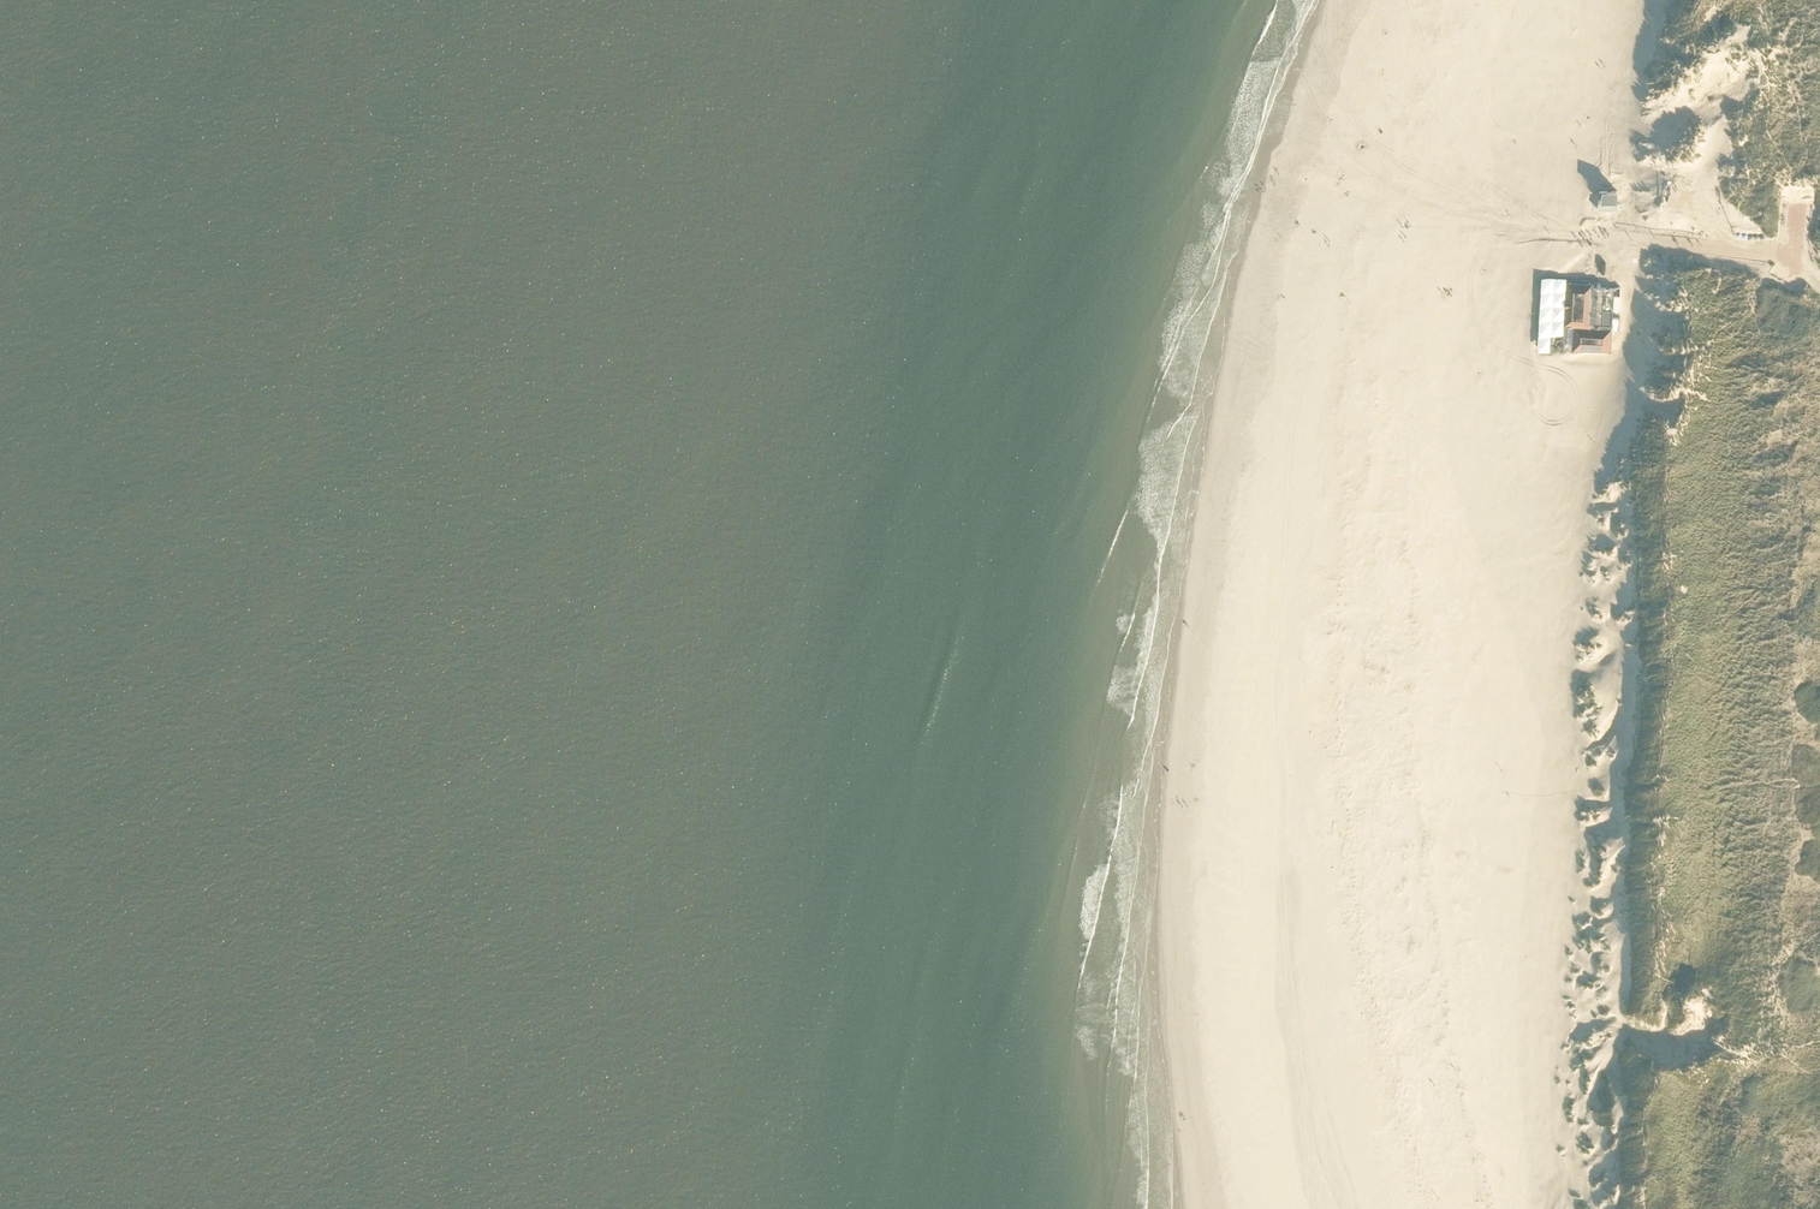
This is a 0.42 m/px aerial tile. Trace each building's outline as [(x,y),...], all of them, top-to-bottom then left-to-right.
[(1595,182),(1595,172),(1578,171),(1578,182),(1595,182)] [(1566,299),(1566,307),(1568,307),(1568,322),(1566,322),(1564,348),(1611,350),(1614,288),(1590,287),(1590,286),(1570,285),(1569,299),(1566,299)]
